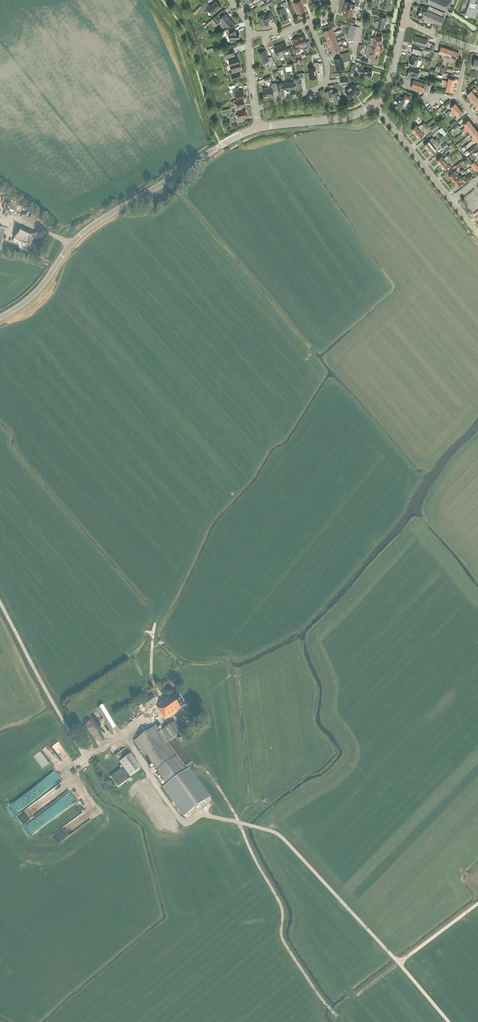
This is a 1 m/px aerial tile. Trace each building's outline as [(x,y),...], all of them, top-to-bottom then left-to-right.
[(297,1),(294,3),(298,13),(305,10),(302,3),(304,3),(307,2),(307,1),(309,0),(297,0),(297,1)] [(346,2),(344,8),(354,10),(355,6),(359,7),(360,3),(360,0),(352,0),(351,3),(346,2)] [(391,0),(382,0),(382,1),(384,1),(382,7),(388,9),(391,0)] [(425,0),(425,1),(426,1),(429,2),(432,4),(433,4),(436,5),(440,6),(440,7),(447,10),(449,6),(450,3),(451,0),(425,0)] [(465,14),(475,18),(477,10),(477,0),(470,0),(465,14)] [(221,7),(216,1),(210,6),(207,2),(201,7),(206,13),(210,10),(213,14),(212,14),(221,7)] [(288,7),(286,2),(282,3),(283,4),(278,6),(279,9),(276,10),(280,20),(288,17),(285,8),(288,7)] [(428,9),(422,6),(420,10),(419,13),(417,17),(423,20),(424,19),(429,21),(430,19),(427,18),(429,14),(426,13),(428,9)] [(444,12),(429,6),(428,9),(426,13),(429,14),(427,18),(430,19),(441,24),(444,17),(442,16),(444,12)] [(354,10),(344,8),(343,14),(349,15),(348,18),(347,18),(346,22),(355,24),(356,20),(352,19),(352,16),(353,16),(354,10)] [(267,20),(272,18),(270,12),(265,14),(258,17),(262,26),(269,23),(267,20)] [(226,27),(232,22),(226,14),(221,17),(219,14),(213,19),(217,24),(221,21),(226,27)] [(386,18),(380,16),(380,19),(379,21),(377,20),(375,21),(374,25),(375,26),(378,27),(384,28),(386,18)] [(323,31),(326,36),(334,33),(334,32),(333,30),(336,28),(335,26),(332,28),(332,27),(323,31)] [(228,32),(227,33),(231,42),(236,42),(236,39),(239,38),(239,32),(236,32),(235,30),(234,27),(227,30),(228,32)] [(334,33),(326,36),(328,42),(336,38),(335,34),(338,33),(337,31),(334,32),(334,33)] [(304,50),(309,48),(309,47),(311,46),(309,41),(307,42),(304,35),(299,37),(301,41),(302,46),(304,50)] [(371,37),(369,44),(373,45),(372,47),(379,48),(382,37),(375,35),(374,38),(371,37)] [(426,46),(428,40),(415,36),(414,42),(415,43),(415,45),(426,48),(426,46)] [(293,44),(296,52),(300,50),(301,51),(304,50),(302,46),(301,41),(299,37),(294,39),(295,43),(293,44)] [(336,38),(328,42),(330,47),(339,43),(339,44),(342,43),(341,41),(338,42),(336,38)] [(279,44),(284,57),(286,56),(285,52),(288,51),(285,42),(279,44)] [(340,47),(339,44),(339,43),(330,47),(332,52),(341,49),(343,48),(343,45),(340,47)] [(284,57),(279,44),(274,47),(276,52),(273,54),(275,59),(278,58),(279,59),(284,57)] [(368,46),(366,56),(370,57),(370,58),(377,60),(379,48),(372,47),(368,46)] [(419,48),(414,46),(412,52),(422,55),(423,50),(430,52),(431,50),(424,48),(420,46),(419,48)] [(442,56),(444,57),(447,48),(441,46),(439,52),(443,53),(442,56)] [(231,65),(239,62),(237,56),(235,56),(234,54),(235,54),(233,48),(225,50),(227,56),(228,56),(229,58),(231,65)] [(447,48),(444,57),(446,57),(447,55),(451,56),(453,50),(447,48)] [(268,58),(265,50),(259,53),(262,62),(267,61),(269,65),(275,63),(272,56),(268,58)] [(349,52),(340,54),(340,55),(341,58),(334,60),(337,70),(345,68),(343,62),(351,60),(349,52)] [(411,60),(411,59),(410,64),(417,66),(417,63),(420,64),(421,60),(419,59),(419,58),(412,56),(411,60)] [(241,68),(239,62),(231,65),(232,71),(233,71),(233,73),(231,74),(233,80),(241,77),(239,71),(238,71),(238,69),(241,68)] [(314,67),(308,68),(309,78),(317,77),(316,70),(323,69),(322,62),(313,63),(314,67)] [(268,67),(270,71),(278,68),(276,63),(268,67)] [(371,78),(372,72),(368,71),(369,70),(359,68),(358,71),(364,73),(364,76),(371,78)] [(419,71),(410,68),(409,70),(407,75),(417,78),(417,77),(418,77),(419,77),(419,75),(419,74),(418,74),(419,71)] [(296,88),(302,87),(300,79),(304,79),(303,73),(297,74),(298,78),(294,78),(295,81),(296,87),(296,88)] [(428,83),(414,79),(411,88),(425,92),(429,93),(431,84),(428,83)] [(284,90),(296,87),(295,81),(283,83),(284,90)] [(284,93),(284,90),(283,83),(277,84),(277,83),(272,84),(272,87),(273,87),(273,91),(278,91),(278,94),(284,93)] [(454,85),(445,83),(444,85),(447,86),(446,89),(453,91),(454,85)] [(354,85),(345,91),(350,98),(356,94),(357,95),(360,93),(354,85)] [(237,99),(244,98),(245,97),(243,90),(239,91),(239,87),(232,89),(234,96),(236,96),(237,99)] [(274,94),(273,91),(273,87),(272,87),(263,88),(264,95),(264,96),(268,95),(268,96),(271,95),(274,94)] [(471,99),(476,95),(473,92),(477,90),(475,87),(472,90),(471,90),(467,94),(471,99)] [(341,101),(338,92),(334,93),(333,90),(333,89),(330,90),(324,92),(327,98),(330,97),(332,96),(335,103),(341,101)] [(406,99),(397,95),(395,99),(394,101),(392,105),(400,109),(405,101),(406,99)] [(242,110),(242,109),(242,106),(245,105),(244,98),(237,99),(236,99),(237,103),(235,104),(236,111),(238,111),(242,110)] [(451,113),(452,113),(459,107),(455,102),(450,106),(452,109),(450,111),(449,110),(446,113),(447,115),(448,115),(451,113)] [(459,107),(452,113),(453,115),(455,113),(458,116),(463,112),(459,107)] [(245,109),(242,109),(242,110),(238,111),(238,114),(236,115),(238,122),(244,121),(243,117),(247,116),(245,109)] [(463,132),(465,130),(472,124),(468,119),(463,123),(466,126),(463,128),(461,130),(463,132)] [(417,124),(411,129),(415,134),(420,129),(424,127),(426,125),(424,122),(422,124),(418,127),(417,124)] [(436,123),(430,127),(433,131),(435,130),(439,126),(436,123)] [(469,130),(471,133),(476,129),(472,124),(465,130),(466,132),(469,130)] [(420,129),(415,134),(419,138),(424,134),(422,131),(425,129),(428,127),(426,125),(424,127),(420,129)] [(429,140),(424,144),(427,149),(433,145),(436,142),(439,140),(437,138),(434,140),(433,137),(429,140)] [(433,145),(427,149),(431,154),(437,149),(435,148),(439,145),(438,144),(440,143),(439,140),(437,142),(436,142),(433,145)] [(442,156),(436,160),(440,165),(446,160),(449,158),(451,156),(449,153),(447,155),(444,158),(442,156)] [(446,160),(440,165),(444,170),(449,165),(447,163),(450,160),(453,158),(451,156),(449,158),(446,160)] [(453,181),(458,177),(457,175),(458,174),(456,172),(455,173),(454,171),(449,176),(453,181)] [(460,175),(458,177),(453,181),(457,186),(463,182),(462,181),(464,179),(467,182),(472,177),(470,174),(466,177),(465,176),(462,178),(460,175)] [(19,226),(15,235),(16,235),(14,239),(23,243),(23,244),(25,245),(25,244),(30,246),(36,233),(19,226)] [(173,698),(158,709),(165,720),(181,709),(181,708),(185,705),(178,695),(174,699),(173,698)] [(157,702),(153,696),(143,703),(147,708),(152,704),(152,705),(157,702)] [(107,717),(111,724),(116,721),(111,714),(107,717)] [(159,724),(134,742),(166,786),(163,787),(184,816),(210,798),(189,769),(186,771),(167,743),(182,732),(175,722),(163,730),(159,724)] [(58,738),(51,743),(62,760),(69,755),(58,738)] [(141,769),(130,754),(119,762),(123,767),(130,777),(141,769)] [(123,767),(122,766),(120,767),(122,770),(111,778),(119,788),(129,780),(130,782),(133,780),(130,777),(123,767)] [(34,814),(35,815),(43,810),(37,801),(28,806),(31,812),(30,812),(32,815),(34,814)]
